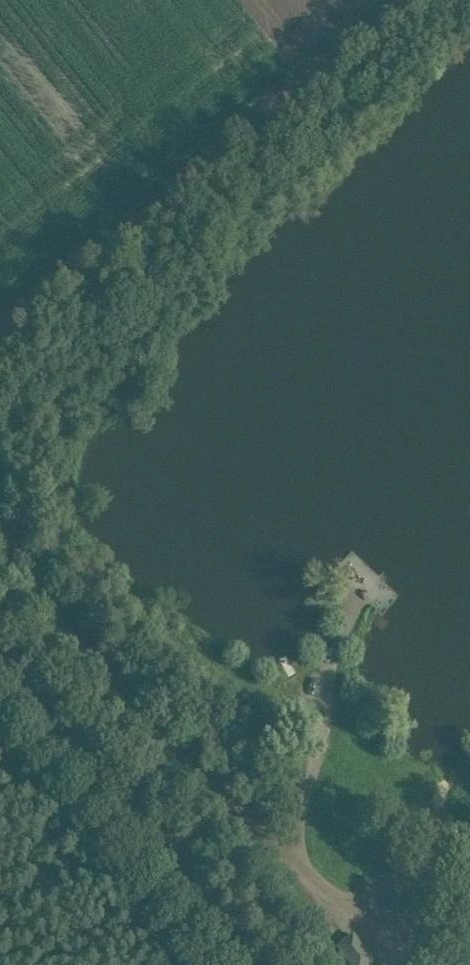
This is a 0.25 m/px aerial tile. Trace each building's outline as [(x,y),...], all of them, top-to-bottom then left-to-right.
[(353,933),(338,945),(354,964),(367,964),(374,959),(353,933)]
